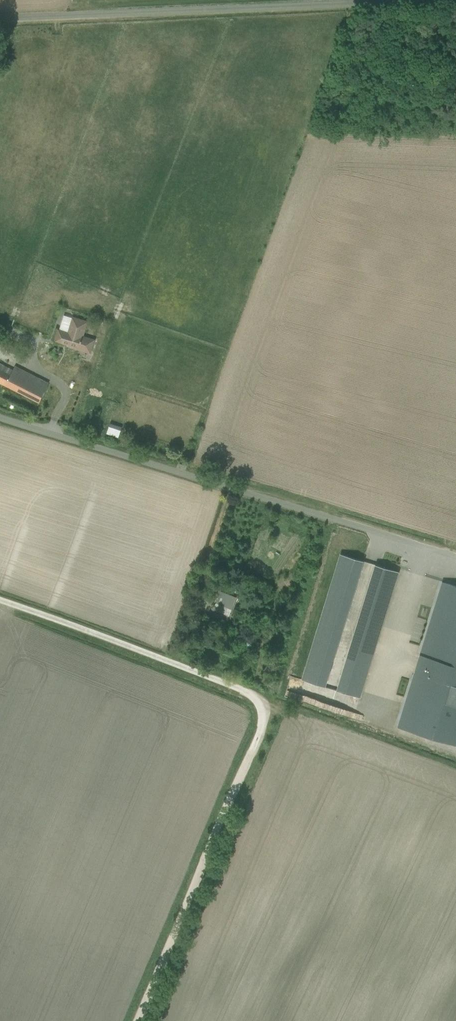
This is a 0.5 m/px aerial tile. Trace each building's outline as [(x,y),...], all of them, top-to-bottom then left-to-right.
[(58,329),(57,330),(54,340),(57,341),(57,339),(68,343),(67,345),(78,349),(79,346),(85,348),(89,337),(83,335),(87,321),(73,317),(72,318),(63,315),(59,329),(58,329)] [(39,402),(48,383),(39,379),(15,366),(13,370),(0,364),(0,383),(39,402)] [(366,562),(341,554),(302,680),(327,688),(366,562)] [(401,572),(376,565),(337,691),(363,699),(401,572)] [(443,582),(398,727),(455,745),(455,586),(443,582)] [(236,598),(220,592),(213,610),(229,616),(236,598)]
